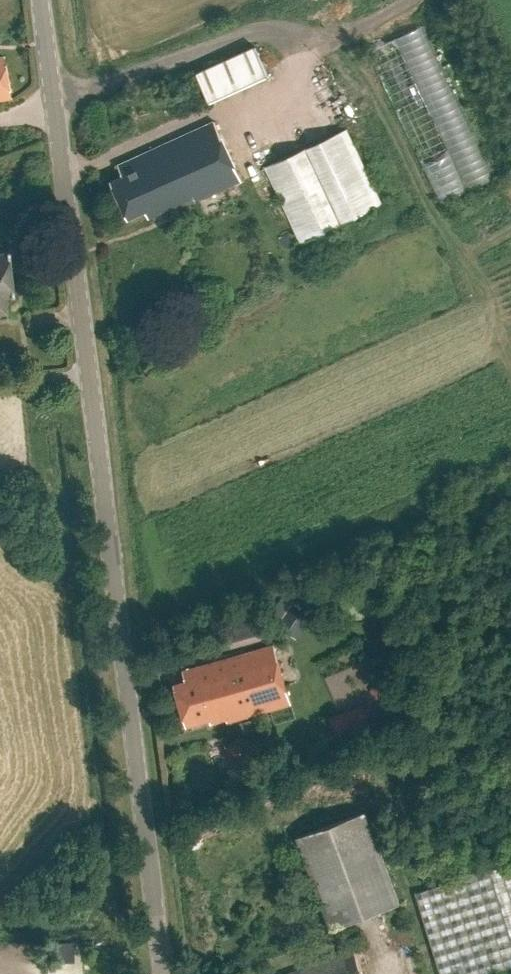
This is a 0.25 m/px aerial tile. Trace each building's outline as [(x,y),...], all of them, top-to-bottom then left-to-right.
[(426,20),(371,45),(436,192),(491,167),(426,20)] [(192,67),(205,99),(269,72),(256,40),(192,67)] [(10,98),(3,57),(0,57),(0,100),(10,98)] [(242,181),(242,180),(216,123),(216,122),(151,152),(151,151),(119,165),(124,177),(113,182),(129,218),(146,210),(149,218),(172,208),(173,211),(242,181)] [(347,130),(265,167),(300,243),(382,205),(347,130)] [(6,312),(4,296),(13,295),(8,252),(0,253),(0,313),(6,312)] [(297,601),(279,626),(299,639),(316,613),(297,601)] [(228,722),(276,709),(292,704),(275,645),(255,651),(254,650),(253,650),(253,651),(226,659),(226,658),(224,658),(225,660),(197,668),(197,666),(196,667),(196,668),(184,671),(184,670),(183,670),(186,681),(175,684),(187,726),(211,720),(212,724),(228,720),(228,722)] [(370,720),(363,704),(330,718),(336,734),(370,720)] [(336,924),(405,898),(370,806),(301,832),(336,924)] [(416,891),(442,973),(482,973),(510,965),(510,862),(416,891)] [(355,949),(289,973),(364,973),(355,949)]
